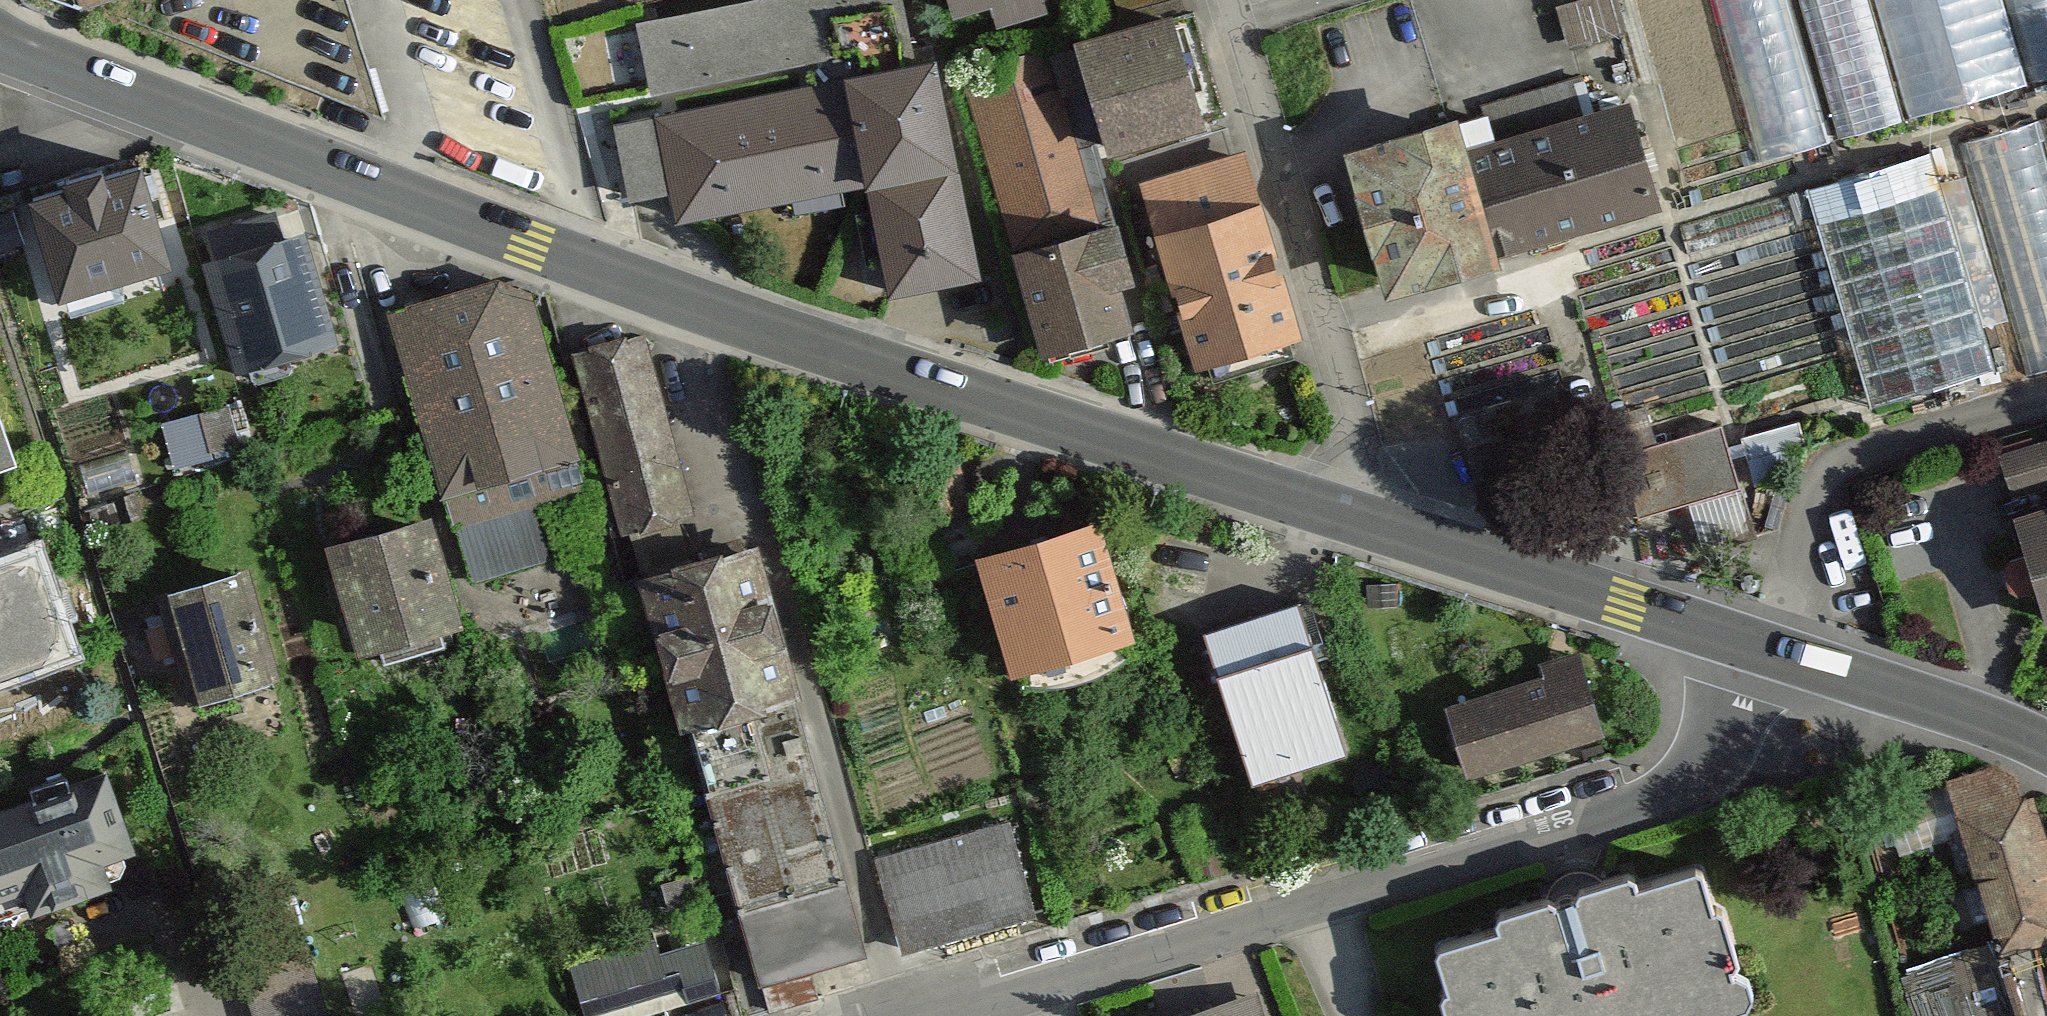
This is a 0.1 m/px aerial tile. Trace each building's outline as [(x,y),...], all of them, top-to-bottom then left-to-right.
[(974,275),(928,58),(831,78),(825,52),(905,35),(898,0),(746,0),(637,23),(651,89),(802,57),(807,83),(601,127),(618,209),(671,197),(675,218),(861,179),(886,294),(974,275)] [(949,10),(983,0),(946,0),(949,10)] [(993,26),(1045,11),(1042,0),(985,0),(993,26)] [(1577,37),(1632,29),(1628,0),(1571,0),(1577,37)] [(1762,159),(1831,140),(1791,0),(1717,0),(1762,159)] [(1845,135),(1906,118),(1873,0),(1807,0),(1845,135)] [(1906,118),(2026,84),(2002,0),(1873,0),(1906,118)] [(2031,66),(2046,62),(2046,0),(2013,0),(2031,66)] [(1084,154),(1199,122),(1168,10),(1069,37),(1073,51),(1051,57),(1048,43),(961,67),(1006,228),(1098,203),(1084,154)] [(1657,211),(1627,99),(1467,141),(1497,253),(1657,211)] [(1337,142),(1380,294),(1493,262),(1450,110),(1337,142)] [(1963,138),(2029,369),(2046,363),(2046,126),(2044,115),(1963,138)] [(1941,146),(1817,181),(1879,402),(2004,367),(1941,146)] [(1138,178),(1193,361),(1294,331),(1239,148),(1138,178)] [(15,189),(42,285),(153,254),(125,158),(15,189)] [(1030,348),(1123,322),(1112,284),(1128,280),(1111,217),(1002,247),(1030,348)] [(197,264),(231,365),(328,332),(294,231),(197,264)] [(389,315),(457,525),(581,484),(513,275),(389,315)] [(644,334),(576,352),(625,537),(693,519),(644,334)] [(218,449),(210,408),(173,415),(181,456),(218,449)] [(1729,416),(1625,451),(1647,516),(1699,498),(1708,522),(1759,505),(1729,416)] [(11,467),(0,434),(0,470),(11,467)] [(2046,610),(2046,441),(2001,455),(2046,610)] [(325,543),(357,650),(448,622),(416,516),(325,543)] [(985,546),(1016,675),(1118,650),(1087,522),(985,546)] [(638,570),(777,996),(881,969),(751,540),(638,570)] [(58,653),(22,555),(0,562),(0,674),(58,653)] [(151,595),(183,701),(275,674),(243,568),(151,595)] [(1217,621),(1265,776),(1364,746),(1316,591),(1217,621)] [(1447,702),(1467,777),(1596,742),(1576,667),(1447,702)] [(1946,781),(1992,932),(2046,917),(2046,814),(2042,795),(2021,800),(2017,781),(1997,768),(1946,781)] [(12,889),(21,913),(94,888),(86,864),(123,852),(95,769),(0,801),(0,894),(12,889)] [(882,857),(907,947),(1041,911),(1017,821),(882,857)] [(1450,1015),(1643,1015),(1681,1004),(1685,1015),(1747,1015),(1698,860),(1636,880),(1632,867),(1573,885),(1590,941),(1567,948),(1550,893),(1487,912),(1491,925),(1428,945),(1450,1015)] [(1992,932),(2025,1015),(2046,1015),(2046,917),(1992,932)] [(248,934),(257,968),(270,1015),(334,1015),(305,920),(248,934)] [(732,983),(711,921),(579,964),(596,1015),(630,1015),(732,983)] [(1251,993),(1168,1015),(1258,1015),(1251,993)]
